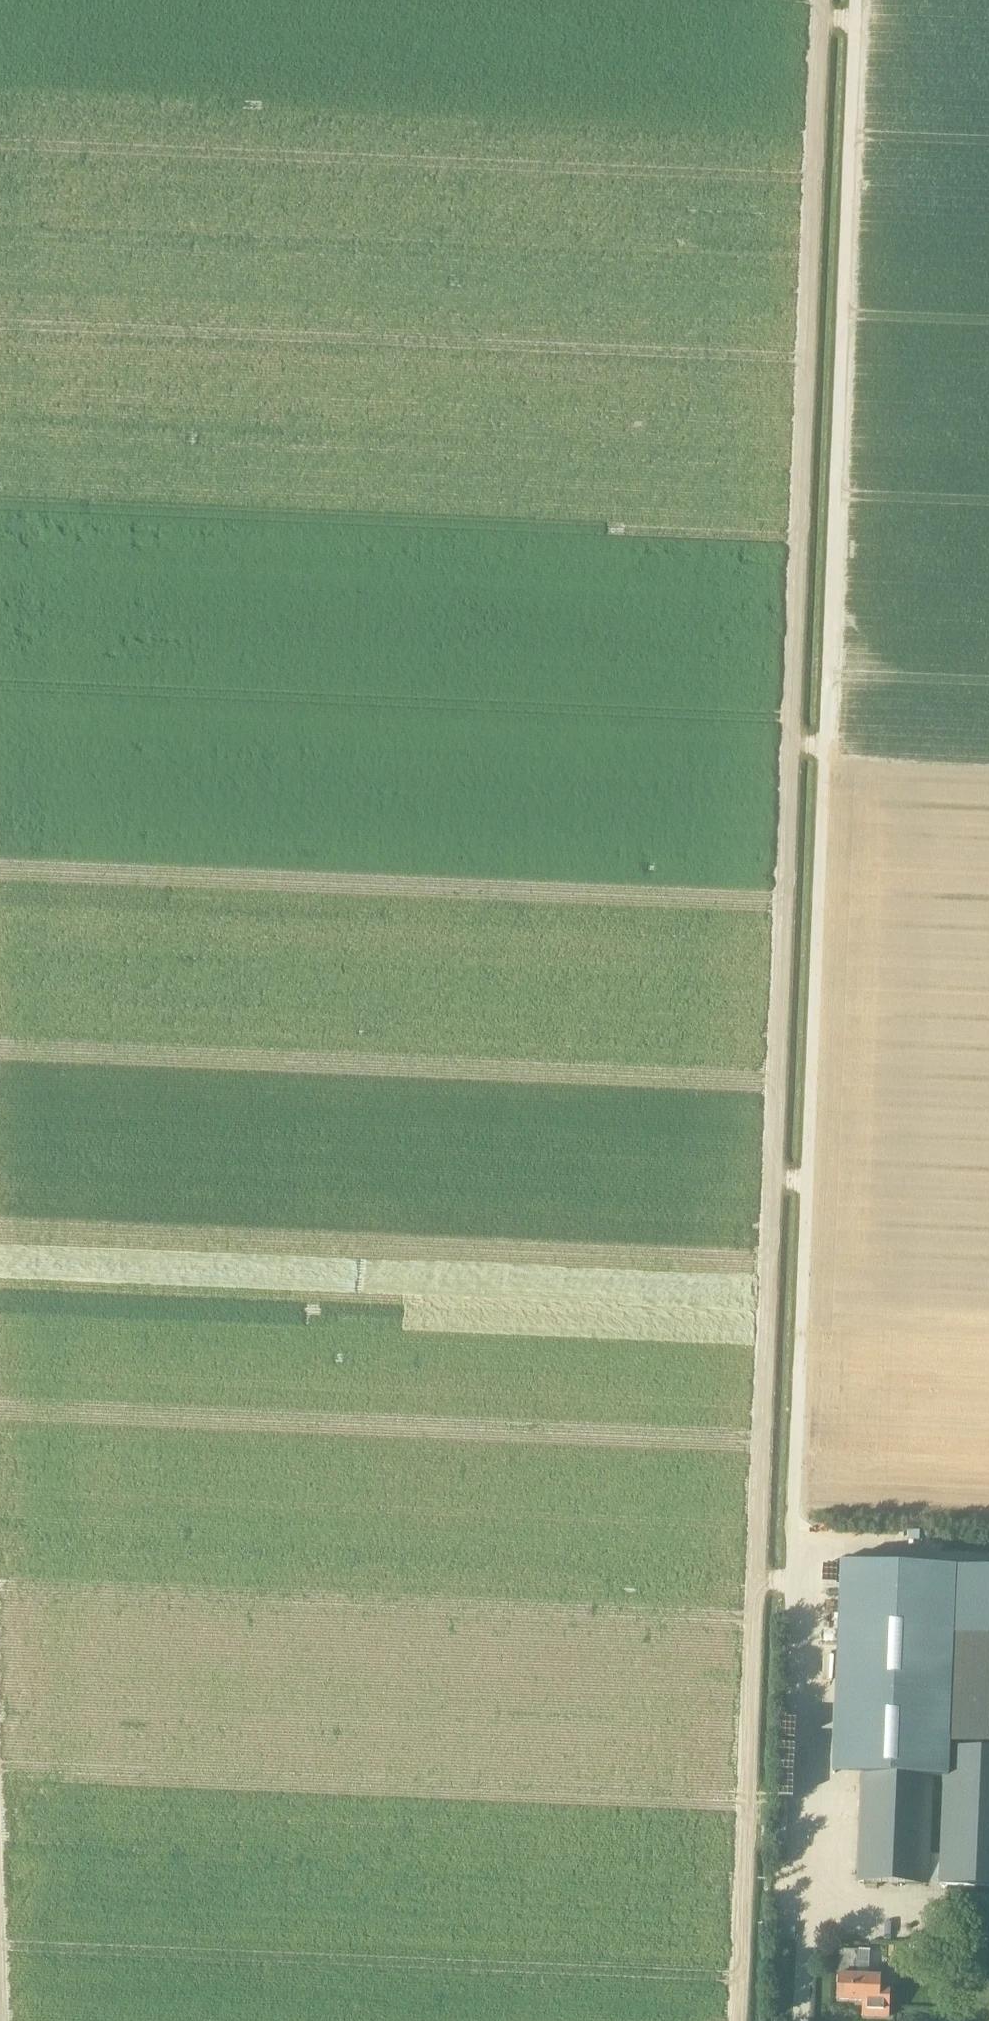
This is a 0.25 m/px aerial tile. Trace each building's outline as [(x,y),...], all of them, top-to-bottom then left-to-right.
[(951,1706),(954,1635),(956,1635),(958,1601),(843,1596),(839,1701),(951,1706)] [(971,1633),(971,1635),(954,1635),(950,1743),(988,1745),(988,1633),(971,1633)] [(938,1885),(988,1888),(988,1750),(944,1748),(939,1855),(927,1854),(930,1779),(861,1776),(857,1881),(926,1884),(938,1885)] [(879,1991),(880,1977),(852,1976),(853,1950),(839,1950),(838,1975),(837,1975),(836,2000),(862,2001),(861,2016),(888,2017),(889,1992),(879,1991)]
